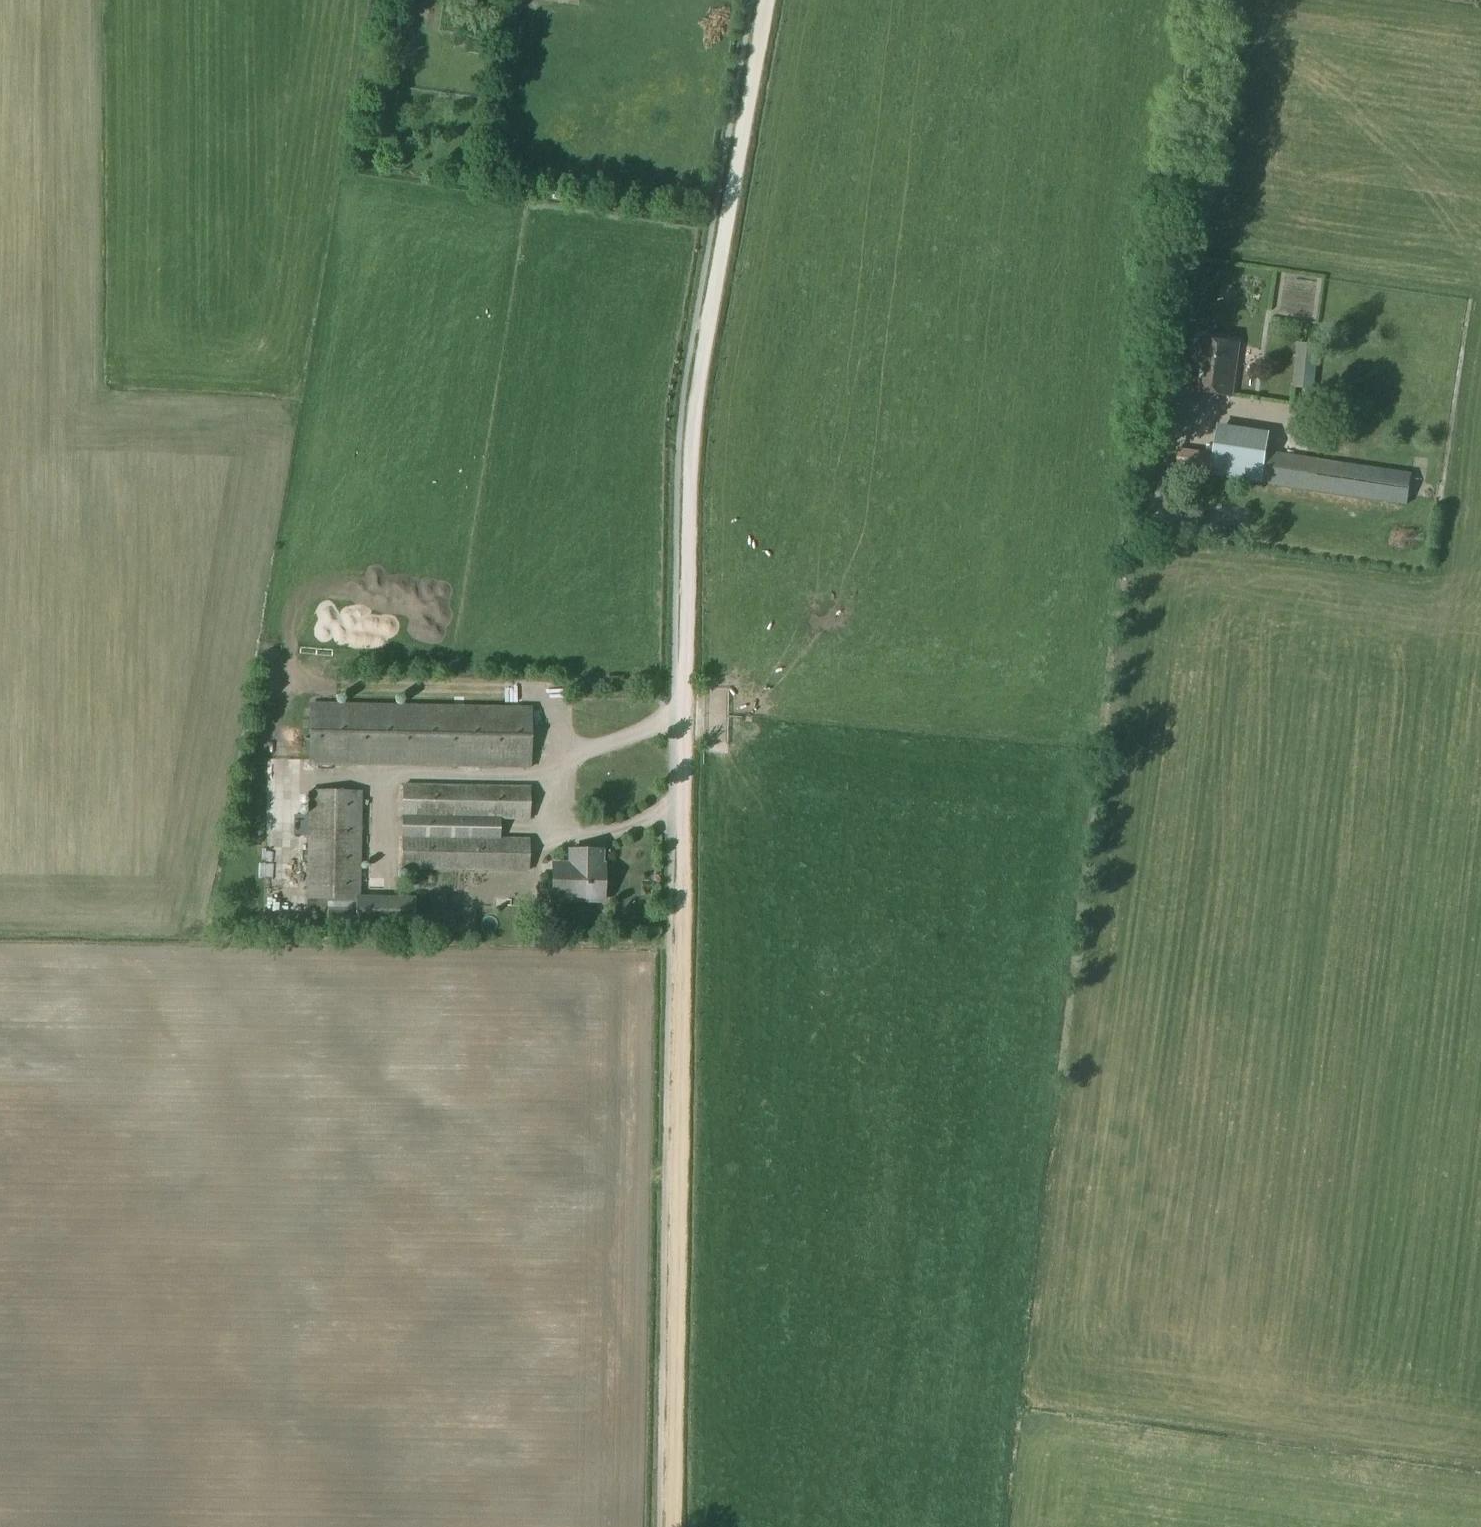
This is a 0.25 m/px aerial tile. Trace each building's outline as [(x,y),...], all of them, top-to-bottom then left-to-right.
[(1199,337),(1192,391),(1231,396),(1238,342),(1199,337)] [(1296,343),(1293,384),(1314,387),(1318,345),(1296,343)] [(1179,447),(1176,472),(1276,483),(1330,491),(1331,491),(1335,460),(1265,449),(1268,430),(1216,422),(1212,452),(1179,447)] [(1335,460),(1331,491),(1407,506),(1412,473),(1335,460)] [(617,676),(607,675),(607,687),(617,687),(617,676)] [(310,703),(309,767),(531,770),(532,707),(310,703)] [(404,787),(403,871),(529,872),(529,840),(500,840),(501,820),(530,820),(530,788),(404,787)] [(309,794),(308,901),(355,902),(354,910),(329,910),(329,933),(454,934),(455,913),(414,912),(414,898),(361,897),(362,794),(309,794)] [(536,880),(535,898),(553,899),(553,900),(603,902),(604,866),(601,866),(602,852),(571,851),(571,866),(554,865),(554,881),(536,880)]
